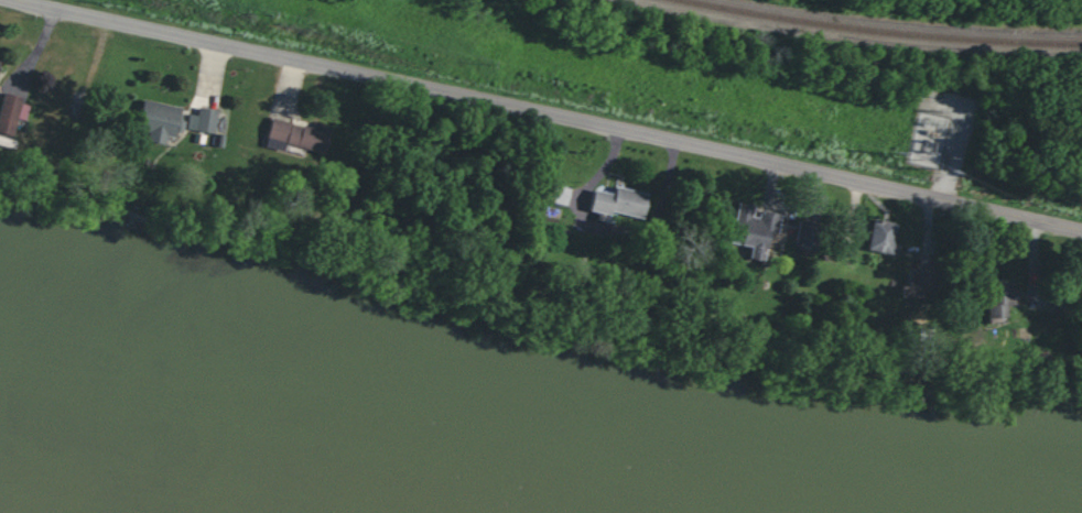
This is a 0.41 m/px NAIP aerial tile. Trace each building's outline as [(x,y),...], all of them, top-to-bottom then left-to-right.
[(6,95),(0,93),(0,63),(13,66),(6,95)] [(12,96),(36,100),(29,138),(4,133),(12,96)] [(148,100),(195,107),(191,133),(144,127),(148,100)] [(210,134),(214,111),(194,108),(193,115),(185,114),(182,129),(210,134)] [(208,108),(238,111),(235,138),(205,134),(208,108)] [(921,112),(955,116),(950,159),(916,154),(921,112)] [(280,116),(337,128),(331,156),(274,144),(280,116)] [(543,182),(583,190),(577,217),(537,208),(543,182)] [(603,190),(658,200),(653,227),(598,217),(603,190)] [(745,200),(789,207),(781,258),(737,251),(745,200)] [(808,216),(837,221),(833,252),(803,248),(808,216)] [(879,216),(916,222),(910,258),(874,252),(879,216)] [(886,254),(890,223),(865,220),(862,251),(886,254)] [(918,271),(952,270),(953,313),(919,314),(918,271)] [(979,281),(980,318),(1008,318),(1006,281),(979,281)] [(992,285),(1029,281),(1034,320),(996,325),(992,285)]
